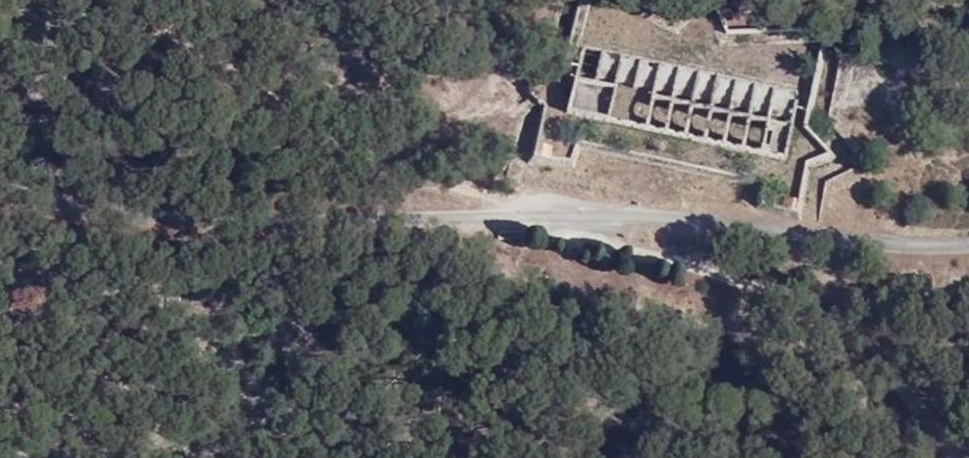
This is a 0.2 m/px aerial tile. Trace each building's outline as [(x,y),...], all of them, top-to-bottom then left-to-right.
[(824,28),(727,31),(713,0),(695,0),(673,21),(634,0),(576,0),(561,69),(528,90),(537,100),(546,108),(534,161),(570,163),(577,143),(761,181),(756,208),(799,215),(806,161),(829,153),(805,131),(824,28)] [(593,75),(626,85),(634,60),(600,50),(593,75)]
